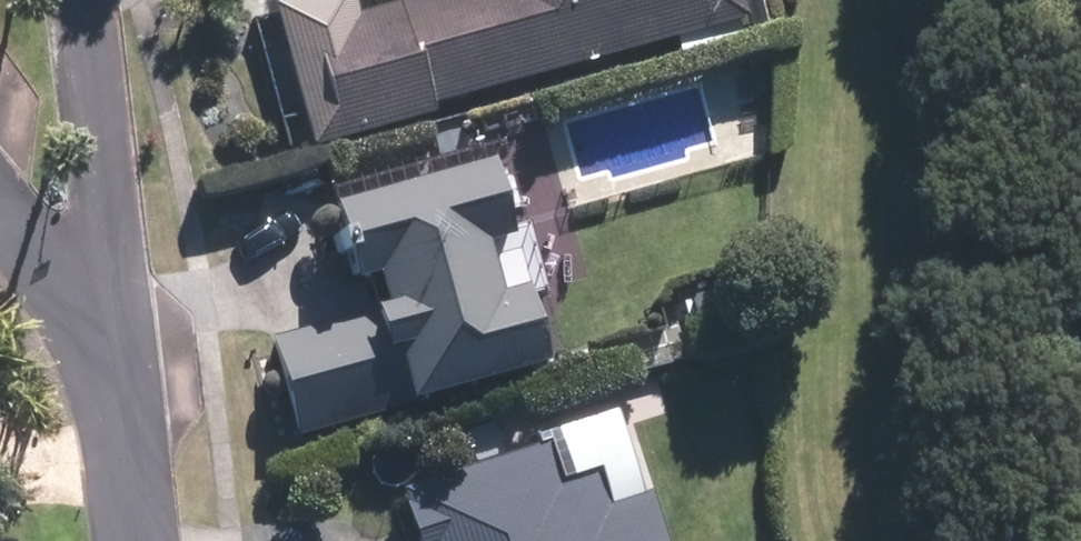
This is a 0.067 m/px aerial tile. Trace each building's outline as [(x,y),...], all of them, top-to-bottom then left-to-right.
[(744,17),(757,14),(753,0),(408,0),(409,3),(293,33),(324,146),(445,112),(443,102),(683,34),(744,17)] [(744,17),(683,34),(687,53),(749,36),(744,17)] [(279,337),(307,433),(566,360),(546,293),(556,290),(536,222),(528,225),(508,159),(350,204),(372,278),(395,272),(404,302),(279,337)] [(660,489),(617,503),(606,468),(570,480),(558,441),(412,488),(430,540),(677,540),(660,489)]
